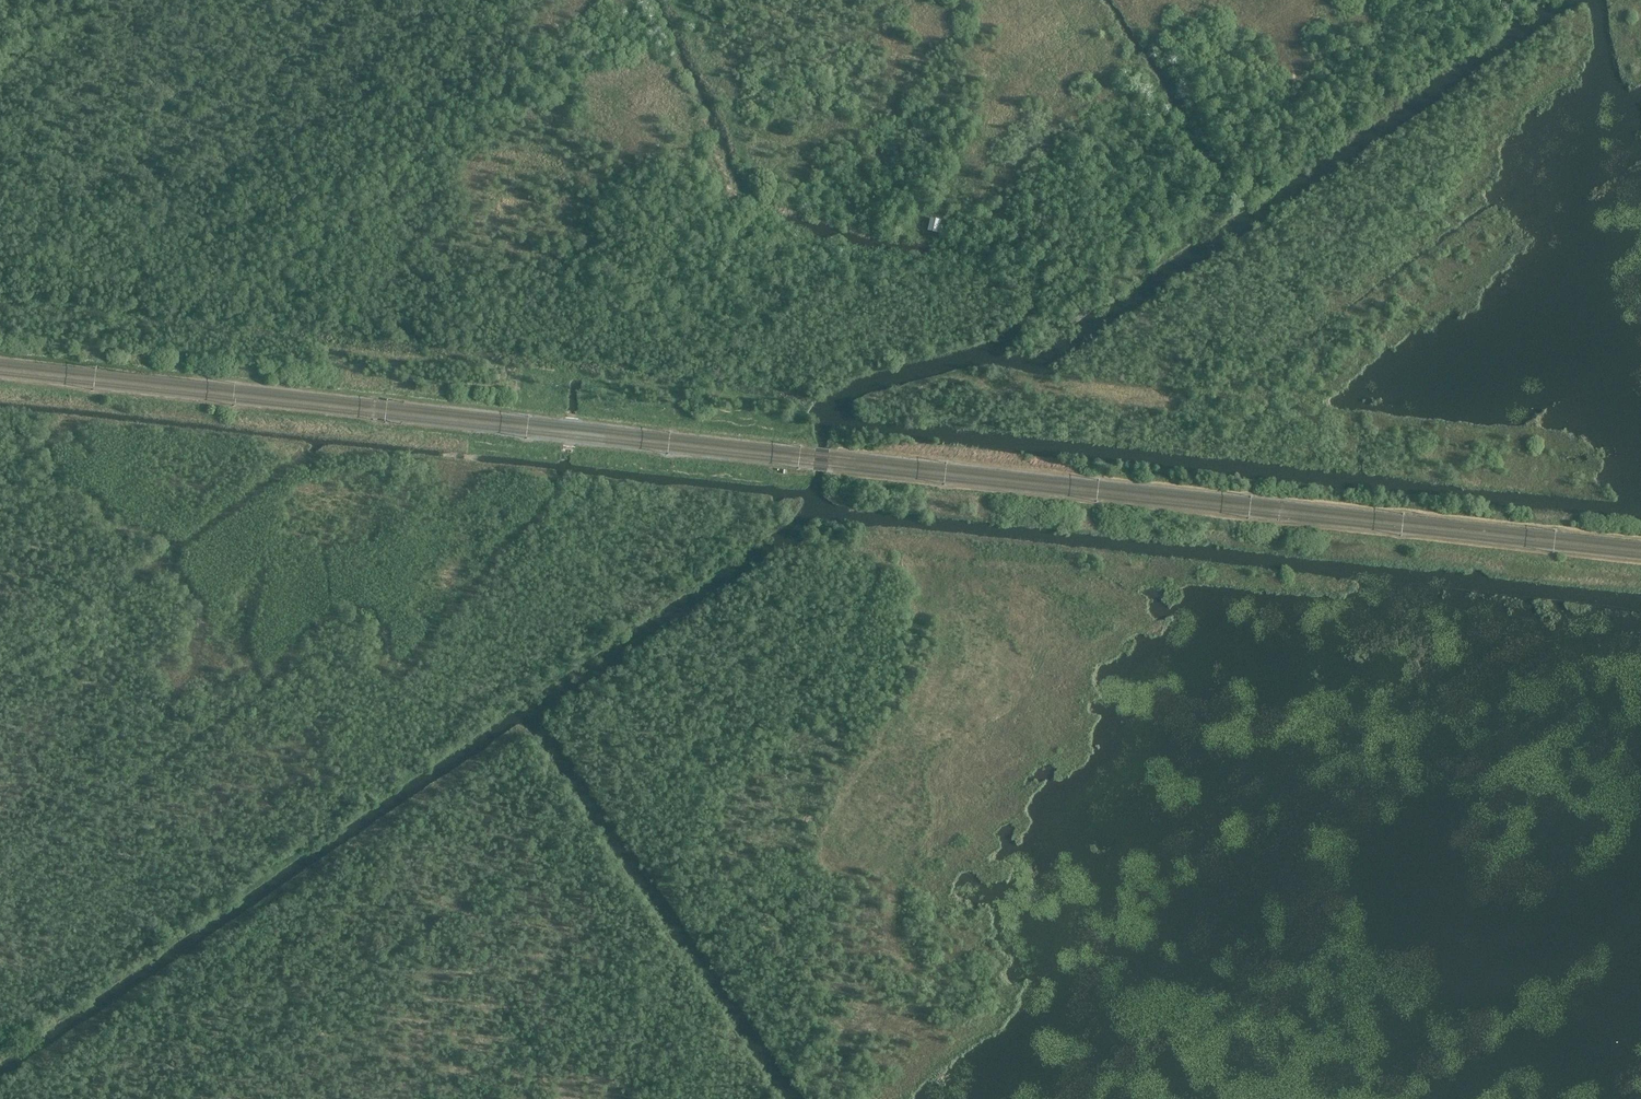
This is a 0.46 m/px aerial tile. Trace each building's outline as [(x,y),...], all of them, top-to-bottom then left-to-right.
[(1156,55),(1163,66),(1179,55),(1172,45),(1156,55)] [(943,220),(932,218),(929,230),(940,233),(943,220)]
